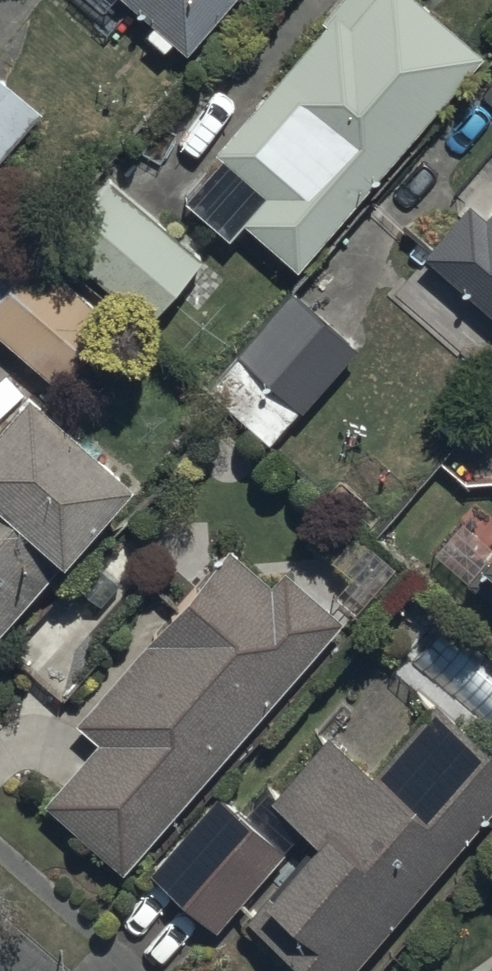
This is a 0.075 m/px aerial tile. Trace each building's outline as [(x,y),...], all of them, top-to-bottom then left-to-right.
[(154,23),(146,31),(164,47),(171,39),(184,50),(230,0),(129,0),(154,23)] [(295,263),(483,51),(425,0),(325,0),(315,10),(324,18),(212,144),(221,151),(184,192),(228,231),(241,216),(295,263)] [(0,79),(0,154),(38,112),(0,79)] [(460,195),(469,203),(425,252),(491,313),(491,160),(460,195)] [(202,257),(107,179),(52,245),(147,323),(202,257)] [(38,255),(0,296),(0,339),(76,410),(136,346),(38,255)] [(355,343),(290,288),(202,392),(267,447),(355,343)] [(30,387),(0,422),(0,636),(137,481),(30,387)] [(342,621),(280,568),(269,581),(227,545),(73,724),(96,744),(44,804),(124,873),(342,621)] [(462,580),(491,607),(491,546),(462,580)] [(328,732),(269,801),(314,838),(246,919),(307,970),(350,970),(491,803),(491,748),(436,701),(376,771),(328,732)] [(283,853),(217,795),(148,873),(213,931),(283,853)]
